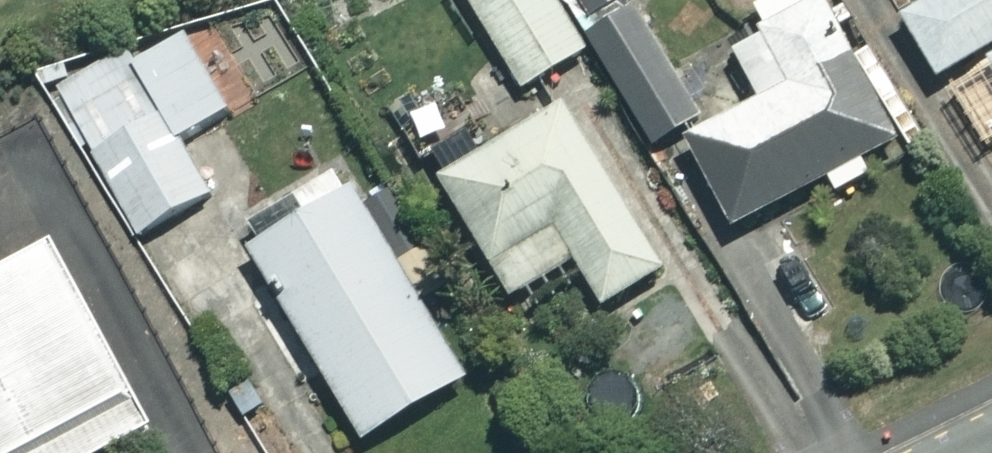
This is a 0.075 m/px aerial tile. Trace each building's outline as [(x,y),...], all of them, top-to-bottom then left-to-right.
[(518,86),(582,48),(554,0),(466,0),(518,86)] [(586,14),(612,0),(578,0),(586,14)] [(589,24),(655,131),(698,105),(635,0),(628,0),(589,24)] [(683,136),(739,228),(895,135),(814,0),(762,0),(747,9),(762,34),(733,51),(757,92),(683,136)] [(898,17),(932,73),(991,36),(991,0),(925,0),(898,17)] [(58,97),(133,238),(208,198),(176,137),(233,107),(190,27),(58,97)] [(439,180),(516,301),(571,266),(593,301),(660,259),(561,103),(439,180)] [(352,184),(249,245),(367,442),(469,382),(352,184)] [(0,255),(0,452),(76,452),(139,422),(45,233),(0,255)]
